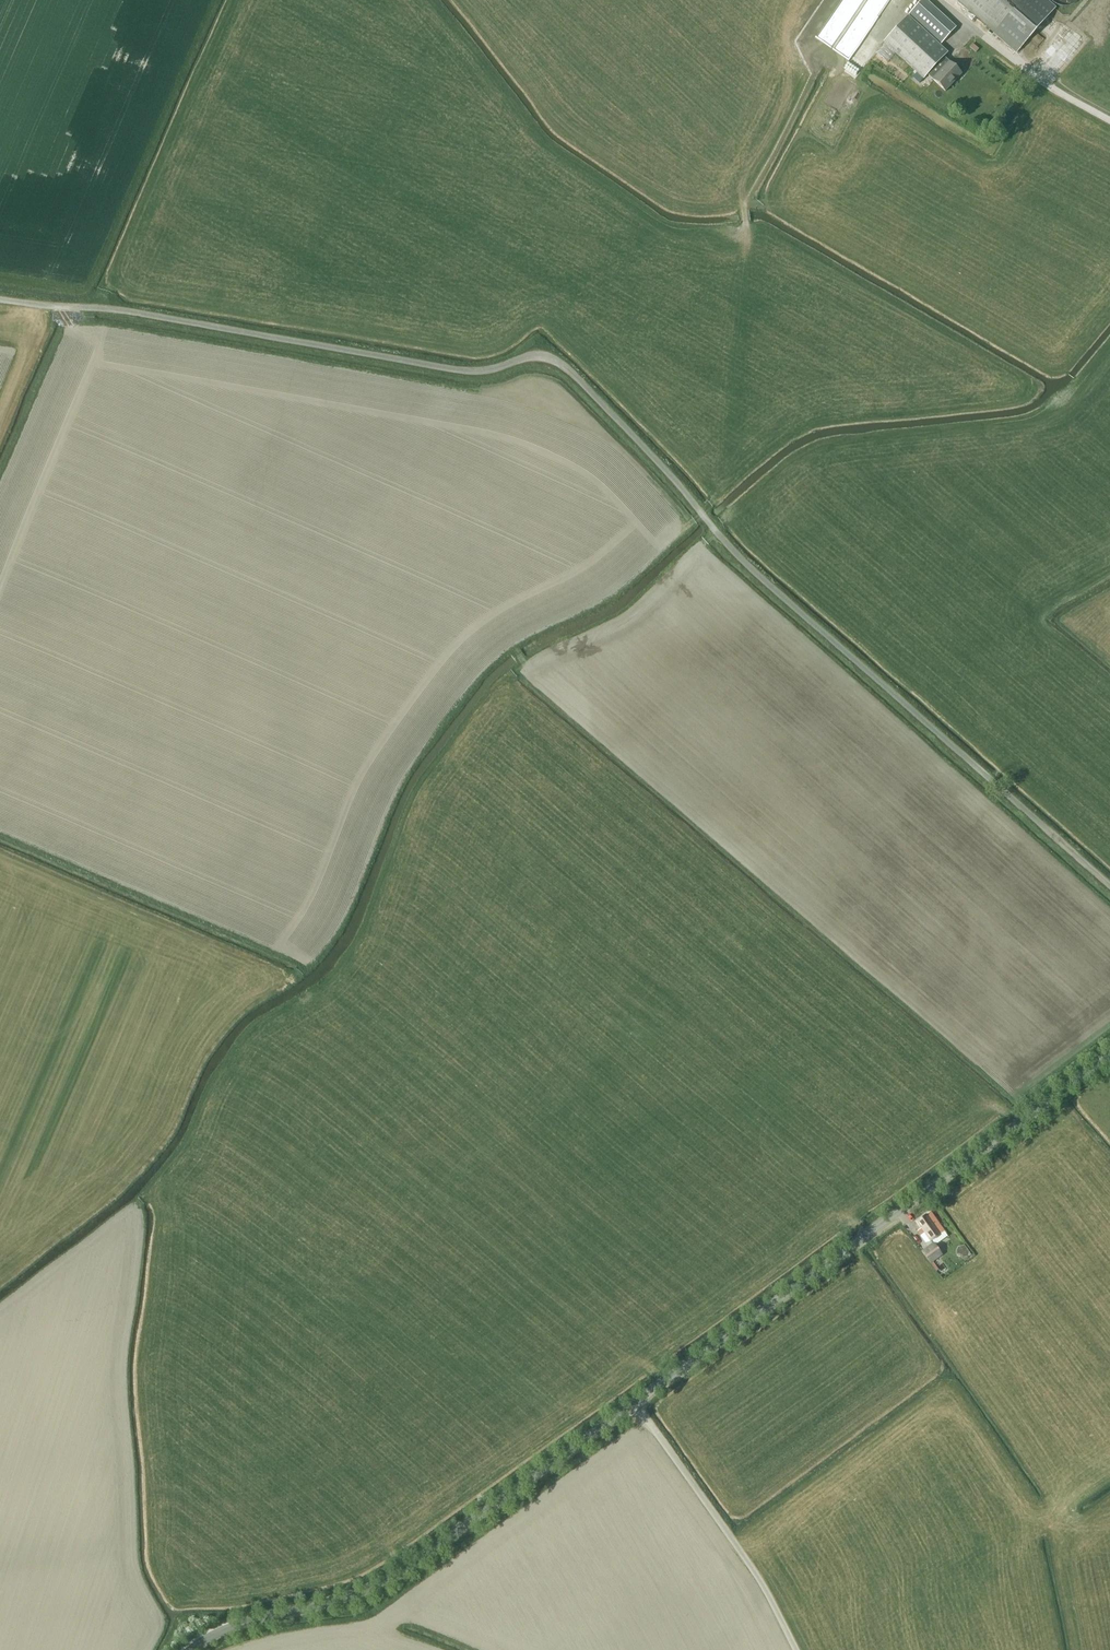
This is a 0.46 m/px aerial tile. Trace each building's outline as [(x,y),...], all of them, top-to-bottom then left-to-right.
[(1047,0),(957,0),(994,32),(993,33),(1016,53),(1056,7),(1047,0)] [(924,79),(934,67),(939,72),(932,79),(945,91),(962,74),(944,57),(948,53),(908,15),(884,41),(924,79)] [(944,1231),(939,1224),(931,1212),(926,1216),(926,1215),(916,1222),(921,1229),(917,1232),(921,1236),(925,1233),(931,1242),(941,1234),(940,1234),(944,1231)] [(921,1251),(930,1264),(942,1255),(933,1242),(921,1251)] [(961,1246),(962,1256),(971,1255),(970,1245),(961,1246)]
